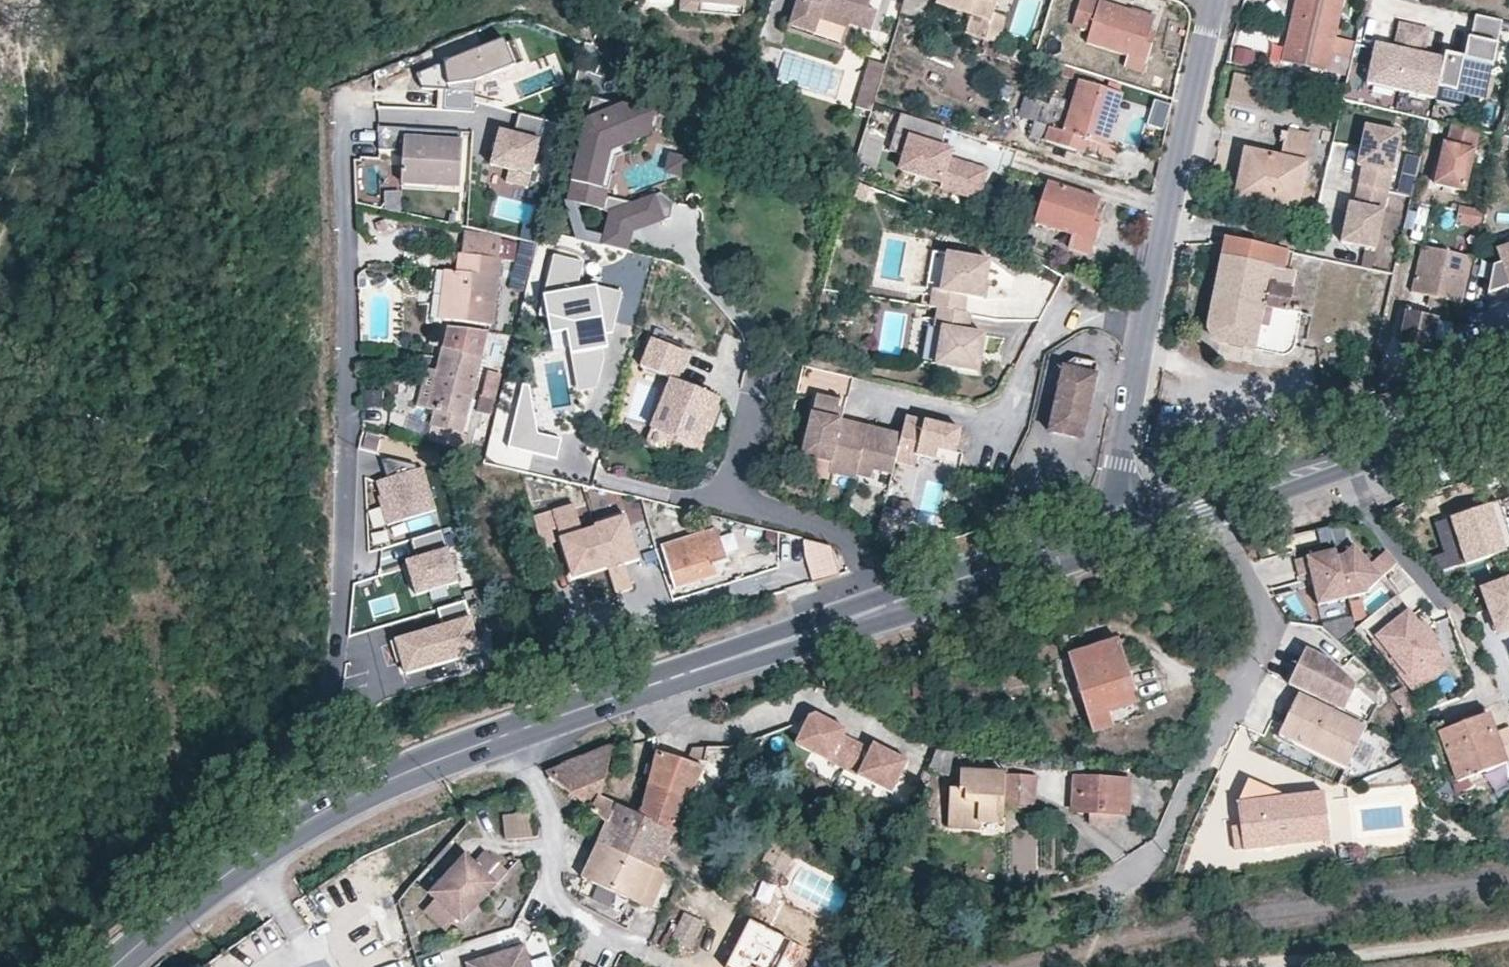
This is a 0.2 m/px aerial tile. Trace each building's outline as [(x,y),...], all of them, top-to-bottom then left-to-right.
[(683,12),(746,19),(747,7),(702,3),(702,0),(684,0),(683,12)] [(825,20),(852,29),(854,24),(875,30),(881,13),(872,9),(875,0),(804,0),(796,25),(820,33),(825,20)] [(903,12),(922,17),(927,0),(907,0),(903,12)] [(938,1),(973,13),(991,18),(986,38),(1000,42),(1007,16),(999,14),(995,12),(999,0),(938,0),(938,1)] [(1089,40),(1130,53),(1126,65),(1145,70),(1153,45),(1148,43),(1152,29),(1155,17),(1101,0),(1081,0),(1074,23),(1091,29),(1089,40)] [(1285,61),(1328,70),(1332,51),(1336,34),(1342,0),(1297,0),(1285,61)] [(967,32),(986,38),(991,18),(973,13),(970,21),(967,32)] [(1485,97),(1492,65),(1494,65),(1504,21),(1477,15),(1472,38),(1469,37),(1465,58),(1445,53),(1443,60),(1435,99),(1462,105),(1464,93),(1485,97)] [(1400,91),(1415,26),(1399,23),(1393,48),(1375,44),(1366,83),(1400,91)] [(1435,99),(1443,60),(1424,55),(1430,30),(1415,26),(1400,91),(1435,99)] [(1148,43),(1153,45),(1158,31),(1152,29),(1148,43)] [(1351,57),(1356,39),(1336,34),(1332,51),(1351,57)] [(986,48),(986,53),(1013,61),(1018,48),(1000,42),(986,38),(985,39),(983,47),(986,48)] [(507,39),(437,64),(440,108),(474,111),(479,80),(528,61),(520,41),(509,45),(507,39)] [(1235,46),(1232,61),(1251,65),(1254,50),(1235,46)] [(1347,74),(1351,57),(1332,51),(1328,70),(1347,74)] [(887,65),(872,61),(867,78),(882,82),(887,65)] [(1259,78),(1235,72),(1229,97),(1253,103),(1259,78)] [(873,111),(876,105),(882,82),(867,78),(858,107),(873,111)] [(1123,92),(1082,79),(1072,110),(1044,101),(1036,127),(1050,130),(1048,139),(1077,148),(1081,136),(1089,138),(1107,143),(1123,92)] [(1482,110),(1485,97),(1464,93),(1462,105),(1482,110)] [(1170,101),(1155,96),(1147,121),(1162,126),(1170,101)] [(642,143),(647,143),(654,115),(594,100),(577,169),(585,171),(576,205),(611,214),(606,237),(604,245),(631,251),(635,231),(672,219),(675,204),(663,194),(622,208),(609,198),(611,191),(602,188),(612,149),(625,150),(642,143)] [(506,182),(528,187),(545,119),(518,112),(513,133),(499,129),(490,165),(509,169),(506,182)] [(943,147),(949,128),(903,114),(891,151),(907,155),(902,170),(943,183),(942,188),(980,200),(989,172),(951,160),(954,151),(943,147)] [(602,188),(611,191),(615,167),(649,148),(657,116),(654,115),(647,143),(642,143),(625,150),(612,149),(602,188)] [(1466,189),(1479,128),(1453,122),(1448,142),(1445,141),(1436,182),(1466,189)] [(1360,184),(1389,190),(1401,132),(1367,125),(1359,164),(1364,165),(1360,184)] [(398,156),(405,156),(405,138),(405,128),(380,127),(379,149),(398,150),(398,156)] [(1287,140),(1289,130),(1283,129),(1280,139),(1287,140)] [(1296,211),(1311,135),(1289,130),(1287,140),(1283,157),(1246,150),(1242,171),(1254,174),(1249,202),(1296,211)] [(1077,148),(1085,151),(1089,138),(1081,136),(1077,148)] [(461,184),(463,140),(405,138),(405,156),(404,181),(461,184)] [(579,240),(604,245),(606,237),(587,233),(576,205),(585,171),(577,169),(568,207),(579,240)] [(1242,171),(1237,199),(1249,202),(1254,174),(1242,171)] [(1050,181),(1037,221),(1074,232),(1071,246),(1092,252),(1101,223),(1095,221),(1099,209),(1102,197),(1050,181)] [(1377,248),(1389,190),(1360,184),(1356,203),(1351,202),(1342,241),(1377,248)] [(1478,226),(1481,210),(1460,205),(1457,221),(1478,226)] [(1095,221),(1101,223),(1104,211),(1099,209),(1095,221)] [(465,230),(463,254),(461,270),(448,270),(442,317),(493,323),(502,249),(503,234),(465,230)] [(1294,272),(1287,271),(1287,269),(1290,252),(1227,240),(1223,259),(1210,326),(1212,333),(1213,334),(1216,340),(1221,343),(1283,355),(1289,353),(1294,347),(1305,293),(1291,290),(1294,272)] [(521,242),(510,287),(523,290),(534,245),(521,242)] [(960,306),(963,289),(980,292),(987,253),(931,243),(924,282),(931,283),(928,301),(936,302),(960,306)] [(1498,247),(1502,261),(1494,263),(1488,294),(1508,287),(1508,244),(1498,247)] [(1471,255),(1423,246),(1415,291),(1433,295),(1445,298),(1461,301),(1471,255)] [(542,316),(550,318),(552,335),(570,332),(573,353),(580,353),(584,382),(599,380),(605,356),(603,348),(608,347),(606,333),(613,332),(623,292),(598,286),(583,289),(581,281),(585,262),(555,255),(542,316)] [(1443,308),(1445,298),(1433,295),(1431,305),(1443,308)] [(978,349),(982,328),(965,325),(969,308),(960,306),(936,302),(934,313),(932,323),(941,325),(934,361),(968,367),(972,348),(978,349)] [(1433,352),(1441,316),(1407,309),(1398,345),(1433,352)] [(490,329),(450,325),(439,369),(430,407),(438,409),(434,425),(455,430),(453,437),(464,440),(490,329)] [(642,366),(672,378),(654,426),(677,436),(702,446),(722,397),(679,380),(690,352),(653,337),(642,366)] [(978,349),(972,348),(968,367),(975,368),(978,349)] [(584,382),(580,353),(573,353),(578,390),(597,388),(599,380),(584,382)] [(1094,371),(1096,360),(1074,356),(1063,362),(1049,428),(1080,435),(1081,427),(1084,408),(1088,382),(1093,382),(1096,372),(1094,371)] [(420,405),(430,407),(439,369),(429,367),(420,405)] [(493,412),(502,372),(490,368),(484,393),(482,393),(478,408),(493,412)] [(524,380),(514,423),(539,429),(530,381),(524,380)] [(1083,435),(1093,382),(1088,382),(1084,408),(1081,427),(1080,435),(1083,435)] [(802,456),(830,462),(840,418),(836,417),(838,401),(814,396),(807,431),(802,456)] [(958,449),(963,427),(909,415),(905,432),(899,460),(918,465),(921,452),(940,456),(942,447),(958,449)] [(869,424),(840,418),(830,462),(828,473),(856,479),(858,475),(865,445),(869,424)] [(514,423),(509,443),(557,455),(562,435),(539,429),(514,423)] [(865,445),(873,447),(877,427),(869,424),(865,445)] [(677,436),(654,426),(646,445),(670,454),(677,436)] [(905,432),(877,427),(873,447),(865,445),(858,475),(873,479),(876,469),(896,473),(899,460),(905,432)] [(440,510),(427,467),(421,469),(420,465),(392,458),(386,460),(391,478),(380,481),(385,496),(382,497),(391,525),(440,510)] [(1491,503),(1508,550),(1508,549),(1508,523),(1500,499),(1491,503)] [(609,566),(597,527),(584,530),(576,503),(536,514),(544,543),(563,537),(574,576),(609,566)] [(1452,517),(1469,564),(1508,550),(1491,503),(1452,517)] [(609,566),(617,593),(633,588),(626,563),(641,559),(628,515),(596,525),(597,527),(609,566)] [(685,584),(720,572),(717,561),(728,557),(720,528),(665,546),(678,586),(685,584)] [(462,583),(446,530),(414,540),(420,558),(414,560),(410,561),(420,596),(462,583)] [(842,572),(837,561),(832,544),(807,539),(807,542),(808,551),(810,561),(815,576),(817,580),(842,572)] [(1348,548),(1337,551),(1347,592),(1362,588),(1366,587),(1401,559),(1391,546),(1375,559),(1359,539),(1348,548)] [(414,540),(409,542),(414,560),(420,558),(414,540)] [(1203,549),(1190,555),(1193,565),(1207,559),(1203,549)] [(1337,551),(1336,549),(1297,560),(1301,576),(1312,573),(1321,605),(1348,598),(1347,592),(1337,551)] [(1484,589),(1500,630),(1508,627),(1508,579),(1484,589)] [(1362,588),(1347,592),(1348,598),(1354,621),(1370,617),(1362,588)] [(1445,650),(1400,593),(1370,617),(1365,621),(1410,678),(1442,653),(1445,650)] [(467,605),(439,614),(445,630),(398,645),(408,679),(483,656),(467,605)] [(1140,702),(1119,639),(1073,655),(1068,656),(1090,718),(1095,732),(1114,725),(1110,712),(1140,702)] [(1356,684),(1329,660),(1306,649),(1289,683),(1344,710),(1356,684)] [(1419,690),(1451,665),(1442,653),(1410,678),(1419,690)] [(1412,716),(1427,711),(1419,694),(1417,695),(1412,684),(1395,692),(1412,716)] [(1299,695),(1282,733),(1348,766),(1366,728),(1299,695)] [(848,769),(861,741),(847,735),(850,729),(819,714),(812,716),(798,744),(848,769)] [(1496,733),(1489,716),(1440,735),(1458,780),(1470,776),(1473,782),(1484,778),(1481,772),(1488,769),(1507,763),(1508,762),(1508,729),(1496,733)] [(896,792),(912,759),(877,742),(875,748),(861,741),(848,769),(896,792)] [(547,773),(583,803),(609,825),(638,840),(633,858),(658,869),(659,867),(673,835),(643,819),(642,814),(614,802),(601,796),(612,756),(613,747),(607,750),(584,758),(547,773)] [(693,748),(690,757),(705,761),(709,748),(693,748)] [(955,769),(957,751),(939,749),(930,767),(955,769)] [(705,766),(659,752),(651,784),(688,800),(705,766)] [(1494,784),(1508,778),(1508,768),(1507,763),(1488,769),(1494,784)] [(1036,808),(1037,777),(961,771),(961,790),(951,791),(950,827),(967,828),(980,828),(980,822),(980,814),(1004,815),(1005,807),(1036,808)] [(1329,835),(1321,788),(1285,794),(1245,775),(1236,794),(1241,825),(1245,849),(1329,835)] [(1074,810),(1091,811),(1120,812),(1131,813),(1133,781),(1076,780),(1074,810)] [(642,814),(643,819),(673,835),(688,800),(651,784),(642,814)] [(1091,811),(1091,826),(1119,827),(1120,812),(1091,811)] [(527,814),(501,822),(507,843),(534,835),(527,814)] [(1004,823),(1004,815),(980,814),(980,822),(1004,823)] [(633,858),(638,840),(609,825),(600,844),(633,858)] [(1245,849),(1241,825),(1234,826),(1238,850),(1245,849)] [(772,841),(762,862),(782,872),(792,851),(772,841)] [(641,903),(658,869),(633,858),(600,844),(597,849),(584,878),(610,890),(638,902),(641,903)] [(456,923),(460,927),(505,876),(485,858),(482,857),(472,867),(463,859),(428,900),(435,905),(456,923)] [(659,867),(658,869),(641,903),(652,908),(669,872),(659,867)] [(445,936),(456,923),(435,905),(424,918),(445,936)] [(672,940),(692,949),(704,922),(685,913),(672,940)] [(747,919),(726,966),(775,966),(788,937),(747,919)] [(498,966),(494,958),(470,966),(530,966),(529,963),(524,948),(507,953),(509,962),(498,966)] [(509,962),(507,953),(494,958),(498,966),(509,962)] [(530,966),(554,966),(550,956),(529,963),(530,966)]
